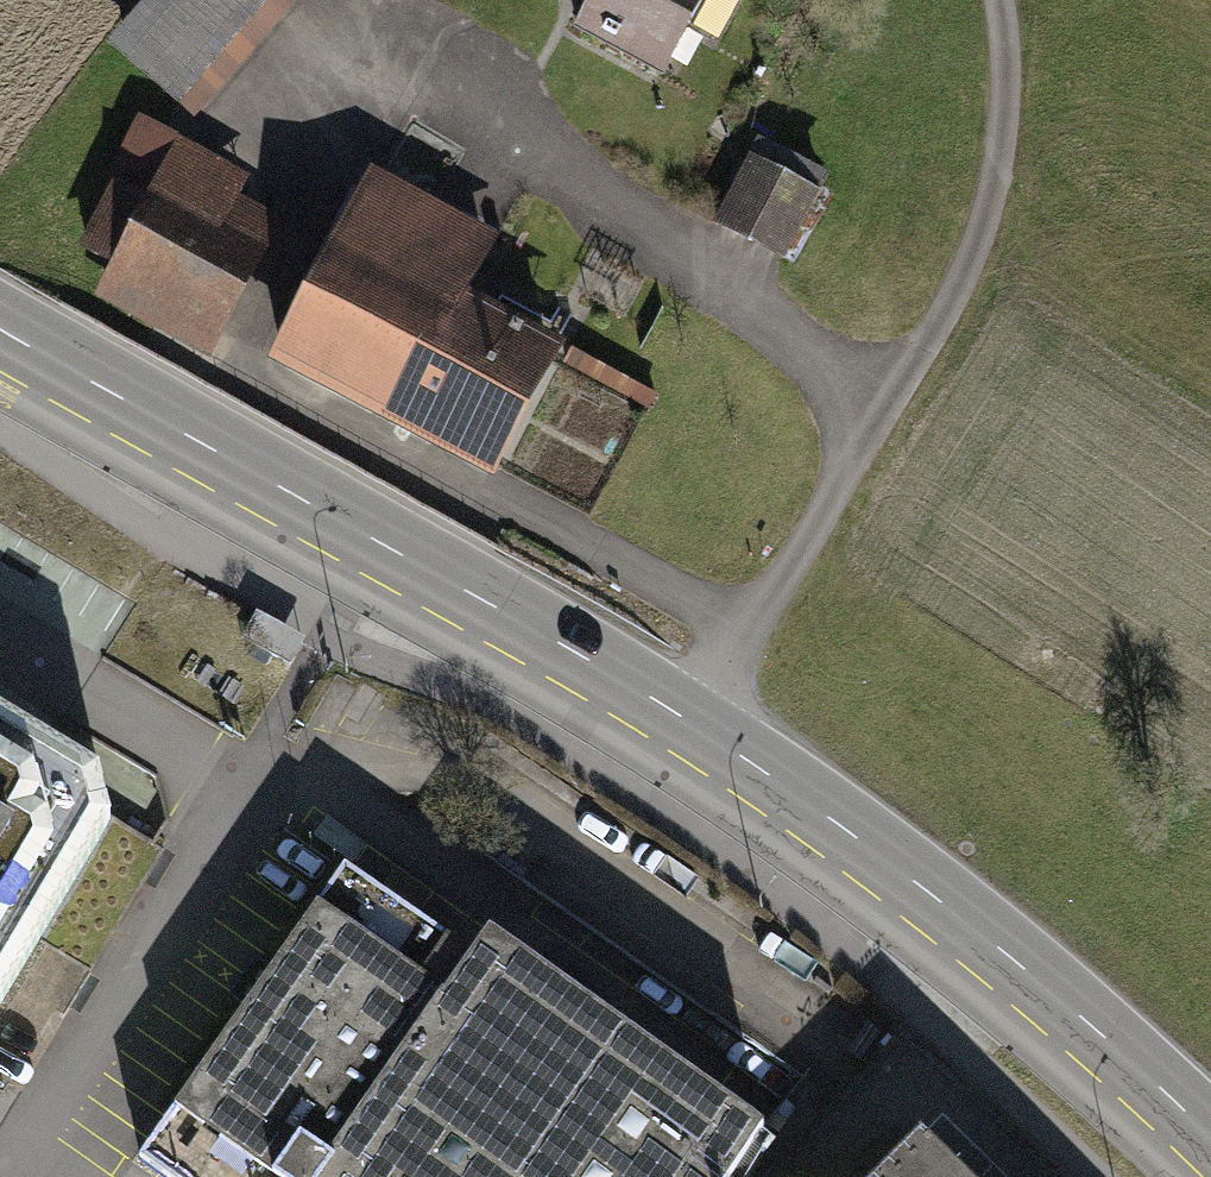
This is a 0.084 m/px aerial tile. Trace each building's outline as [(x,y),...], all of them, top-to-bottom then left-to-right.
[(95,39),(179,112),(277,0),(129,0),(95,39)] [(561,21),(652,74),(695,0),(573,0),(561,21)] [(243,174),(133,118),(67,245),(106,265),(90,297),(202,355),(276,214),(234,192),(243,174)] [(749,134),(704,225),(777,262),(823,171),(749,134)] [(361,168),(260,354),(481,474),(555,339),(454,284),(482,234),(361,168)] [(124,819),(113,772),(0,704),(0,1023),(124,819)] [(141,1164),(159,1176),(735,1176),(763,1137),(490,937),(471,961),(345,873),(141,1164)] [(644,964),(619,998),(781,1115),(806,1081),(644,964)] [(889,1176),(964,1176),(927,1140),(889,1176)]
